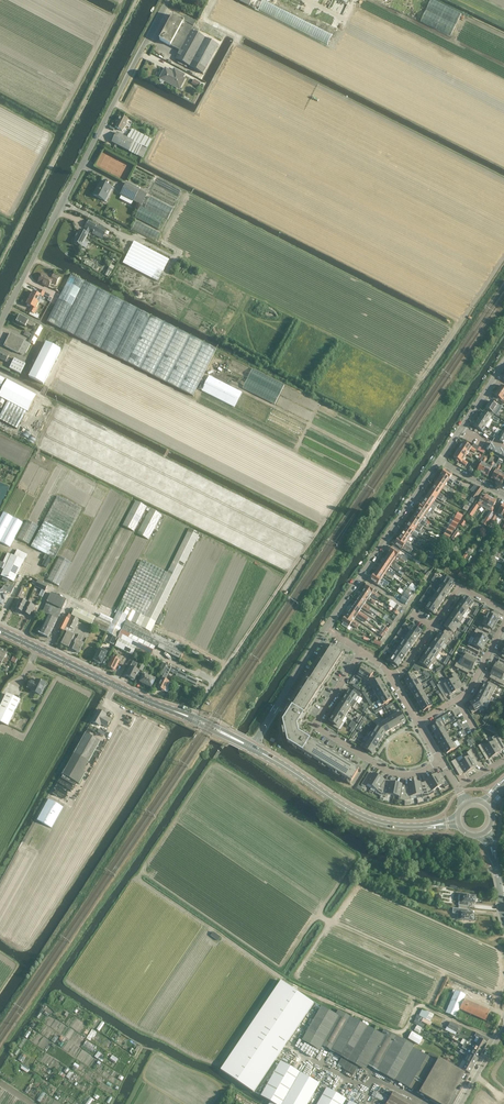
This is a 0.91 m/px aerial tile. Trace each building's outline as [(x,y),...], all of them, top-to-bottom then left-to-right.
[(175,59),(205,73),(218,43),(191,31),(196,21),(184,16),(183,19),(172,14),(160,40),(180,50),(175,59)] [(164,70),(160,77),(161,78),(160,80),(160,81),(160,82),(161,83),(162,83),(163,83),(164,82),(165,80),(172,84),(172,83),(181,87),(185,79),(183,78),(184,75),(174,69),(171,73),(164,70)] [(121,116),(115,127),(122,131),(128,120),(121,116)] [(147,149),(147,148),(152,139),(132,129),(127,138),(117,133),(112,142),(129,151),(133,153),(142,158),(147,149)] [(93,195),(103,200),(105,201),(112,187),(100,181),(93,195)] [(121,196),(119,199),(131,205),(133,202),(133,201),(141,205),(147,194),(139,190),(140,190),(126,183),(120,195),(121,196)] [(168,218),(173,207),(149,197),(145,208),(140,206),(135,218),(159,228),(164,216),(168,218)] [(90,230),(93,232),(92,233),(102,239),(106,230),(88,221),(84,228),(86,228),(90,230)] [(160,232),(135,221),(132,229),(156,240),(160,232)] [(88,234),(90,230),(86,228),(84,232),(80,230),(74,242),(82,246),(88,234)] [(169,260),(143,246),(134,241),(122,263),(158,282),(169,260)] [(39,279),(38,282),(49,287),(51,283),(52,282),(56,284),(59,278),(53,275),(51,278),(42,274),(41,276),(40,276),(39,277),(39,279)] [(193,396),(216,350),(71,276),(47,322),(193,396)] [(30,298),(38,302),(41,296),(43,297),(44,295),(49,298),(50,295),(44,292),(40,290),(39,292),(38,294),(33,292),(30,298)] [(38,302),(30,298),(27,304),(31,307),(29,311),(30,312),(29,314),(36,318),(37,315),(34,314),(38,306),(37,306),(38,302)] [(25,327),(27,324),(34,327),(35,324),(20,316),(16,322),(25,327)] [(34,345),(43,327),(37,324),(28,341),(34,345)] [(24,341),(10,334),(4,346),(18,353),(24,356),(25,353),(26,353),(30,344),(24,341)] [(45,342),(29,377),(44,384),(60,348),(45,342)] [(1,352),(0,354),(0,359),(6,362),(9,364),(11,361),(7,359),(9,356),(1,352)] [(25,364),(14,359),(9,368),(20,374),(25,364)] [(252,368),(243,388),(276,403),(285,383),(252,368)] [(208,375),(201,391),(235,406),(242,390),(208,375)] [(0,377),(0,387),(3,388),(0,393),(0,397),(5,400),(7,401),(0,415),(0,420),(17,429),(26,411),(27,412),(36,396),(7,380),(0,377)] [(497,390),(494,395),(499,398),(498,399),(503,403),(503,400),(503,399),(503,395),(497,390)] [(490,401),(486,408),(496,415),(501,407),(497,404),(496,405),(490,401)] [(325,404),(323,409),(333,414),(335,409),(325,404)] [(487,421),(488,422),(490,419),(492,420),(493,419),(498,422),(499,419),(492,415),(492,416),(484,411),(480,417),(487,421)] [(477,421),(485,427),(488,422),(487,421),(480,417),(477,421)] [(14,428),(0,421),(0,428),(11,434),(14,428)] [(483,429),(485,427),(477,421),(474,426),(484,433),(485,431),(483,429)] [(503,431),(502,430),(500,429),(498,428),(498,429),(497,429),(495,433),(500,436),(503,431)] [(460,447),(468,452),(470,450),(474,453),(476,450),(477,451),(479,447),(473,444),(471,447),(463,442),(460,447)] [(472,455),(470,453),(468,452),(460,447),(456,452),(464,457),(466,454),(468,455),(471,457),(472,455)] [(464,457),(456,452),(453,457),(455,458),(454,460),(458,462),(459,461),(461,462),(466,465),(467,463),(463,460),(464,457)] [(17,487),(37,496),(49,471),(29,461),(17,487)] [(482,474),(486,465),(481,462),(477,471),(482,474)] [(486,465),(482,474),(487,477),(492,468),(494,463),(491,462),(489,467),(486,465)] [(59,488),(67,469),(56,464),(48,483),(59,488)] [(491,478),(496,481),(501,472),(501,473),(502,469),(501,469),(502,467),(500,467),(501,466),(498,465),(498,466),(496,465),(494,468),(496,469),(496,470),(495,470),(491,478)] [(444,469),(444,470),(441,474),(444,476),(445,476),(446,478),(453,482),(458,485),(460,483),(451,477),(452,475),(449,473),(450,473),(447,470),(446,471),(444,469)] [(444,482),(446,484),(448,481),(452,484),(453,482),(446,478),(445,476),(444,476),(441,474),(438,478),(441,480),(442,480),(444,481),(444,482)] [(441,486),(447,491),(448,490),(453,493),(454,491),(449,488),(445,485),(446,484),(444,482),(444,481),(442,480),(441,480),(438,478),(436,482),(438,484),(439,484),(441,486)] [(438,490),(440,492),(442,489),(446,492),(447,491),(441,486),(439,484),(438,484),(436,482),(433,487),(435,488),(437,489),(438,490)] [(1,510),(10,492),(0,486),(0,510),(1,510)] [(442,498),(444,496),(440,493),(440,492),(438,490),(437,489),(435,488),(433,487),(430,491),(432,492),(434,493),(435,494),(445,501),(445,500),(442,498)] [(473,493),(478,495),(482,490),(478,487),(473,493)] [(432,498),(435,500),(437,498),(441,500),(444,502),(445,501),(435,494),(434,493),(432,492),(430,491),(427,495),(430,496),(431,497),(433,498),(432,498)] [(430,502),(436,507),(437,507),(440,508),(441,507),(438,505),(438,504),(434,501),(435,500),(432,498),(433,498),(431,497),(430,496),(427,495),(424,499),(427,501),(428,501),(430,502)] [(474,504),(468,513),(472,516),(478,507),(479,507),(480,507),(481,507),(481,506),(485,508),(491,498),(485,495),(484,499),(481,497),(477,505),(474,504)] [(81,508),(57,496),(31,546),(54,559),(81,508)] [(496,500),(491,498),(485,508),(490,511),(483,524),(486,526),(494,513),(492,512),(496,505),(495,504),(496,500)] [(89,502),(86,508),(97,513),(101,504),(102,502),(96,499),(94,504),(89,502)] [(427,501),(424,499),(422,503),(424,504),(425,505),(427,506),(429,508),(430,508),(431,506),(435,509),(436,507),(430,502),(428,501),(427,501)] [(135,501),(123,526),(134,531),(147,506),(135,501)] [(434,517),(435,517),(436,515),(433,513),(434,510),(430,508),(429,508),(427,506),(425,505),(424,504),(422,503),(419,507),(434,517)] [(491,519),(490,521),(493,523),(494,523),(497,518),(501,520),(503,514),(503,504),(501,507),(499,507),(496,513),(495,513),(491,519)] [(429,519),(430,517),(433,519),(435,517),(434,517),(419,507),(416,511),(419,513),(421,515),(421,514),(424,516),(428,519),(429,519)] [(419,513),(416,511),(414,515),(416,517),(417,518),(418,519),(419,518),(428,524),(428,525),(430,523),(427,521),(423,518),(424,516),(421,514),(421,515),(419,513)] [(426,526),(428,524),(419,518),(418,519),(417,518),(416,517),(414,515),(411,519),(413,520),(414,522),(416,523),(416,522),(422,527),(423,527),(424,525),(426,526)] [(411,519),(408,523),(411,525),(411,526),(413,527),(413,526),(420,531),(422,527),(416,522),(416,523),(414,522),(413,520),(411,519)] [(419,533),(420,531),(413,526),(413,527),(411,526),(411,525),(408,523),(405,527),(408,528),(408,530),(410,531),(411,530),(413,532),(417,535),(419,533)] [(408,535),(417,541),(419,539),(412,534),(413,532),(411,530),(410,531),(408,530),(408,528),(405,527),(403,531),(405,533),(405,534),(407,535),(408,535)] [(118,611),(111,625),(95,617),(79,609),(78,611),(75,609),(72,615),(91,625),(106,633),(114,636),(117,638),(126,620),(140,627),(151,632),(200,534),(189,528),(167,573),(142,560),(117,610),(118,611)] [(416,543),(417,541),(408,535),(407,535),(405,534),(405,533),(403,531),(400,535),(402,537),(403,538),(404,539),(405,539),(412,543),(413,541),(416,543)] [(137,564),(147,538),(135,533),(125,559),(137,564)] [(402,537),(400,535),(397,539),(400,541),(400,542),(402,543),(412,550),(412,549),(413,547),(410,546),(411,545),(412,543),(405,539),(404,539),(403,538),(402,537)] [(413,553),(415,554),(417,552),(412,549),(412,550),(402,543),(400,542),(400,541),(397,539),(394,544),(396,545),(395,546),(397,547),(397,546),(402,549),(403,547),(408,550),(410,551),(410,552),(413,553)] [(390,551),(405,562),(405,561),(405,562),(406,560),(398,554),(400,551),(392,546),(389,550),(390,551)] [(7,553),(0,568),(1,568),(2,569),(4,570),(1,575),(4,577),(14,582),(24,561),(27,554),(17,550),(14,556),(11,555),(7,553)] [(399,561),(402,562),(403,563),(405,562),(390,551),(387,555),(398,563),(399,561)] [(399,567),(396,565),(398,563),(387,555),(384,559),(399,570),(400,568),(399,567)] [(502,564),(503,560),(495,555),(493,559),(502,564)] [(384,559),(381,564),(388,568),(390,566),(396,571),(399,572),(400,570),(399,570),(384,559)] [(381,564),(379,568),(393,578),(393,577),(395,575),(391,572),(392,571),(388,568),(381,564)] [(376,572),(383,577),(384,574),(392,580),(394,578),(393,577),(393,578),(379,568),(376,572)] [(456,576),(460,579),(464,572),(460,569),(456,576)] [(385,581),(381,579),(383,577),(376,572),(373,576),(386,585),(387,585),(389,584),(385,581)] [(381,587),(382,585),(385,587),(386,585),(373,576),(372,576),(370,580),(377,585),(381,587)] [(445,578),(441,583),(451,590),(454,585),(445,578)] [(38,580),(35,587),(45,591),(48,585),(38,580)] [(438,588),(447,595),(451,590),(441,583),(441,584),(442,584),(439,589),(438,588)] [(365,589),(378,598),(379,596),(376,593),(377,591),(374,589),(367,584),(364,588),(365,589)] [(2,605),(7,595),(5,594),(7,592),(11,594),(14,588),(9,586),(8,588),(4,586),(1,591),(0,590),(0,604),(2,605)] [(438,588),(435,593),(444,599),(447,595),(438,588)] [(362,593),(368,597),(370,595),(376,600),(378,601),(379,599),(378,598),(365,589),(362,593)] [(51,593),(40,616),(46,619),(41,629),(39,629),(38,628),(38,629),(37,629),(36,631),(36,632),(37,632),(37,633),(48,638),(57,619),(66,600),(51,593)] [(368,597),(362,593),(359,597),(366,601),(368,597)] [(436,594),(432,599),(440,604),(444,599),(435,593),(436,594)] [(405,604),(408,600),(402,596),(399,600),(405,604)] [(366,601),(359,597),(356,601),(369,610),(376,614),(377,613),(371,608),(364,604),(366,601)] [(464,597),(461,602),(470,608),(474,603),(464,597)] [(428,603),(437,609),(440,604),(432,599),(429,604),(428,603)] [(22,613),(27,603),(19,600),(16,606),(17,606),(15,609),(22,613)] [(369,610),(356,601),(353,605),(360,610),(362,608),(368,612),(369,610)] [(461,602),(458,607),(466,612),(469,608),(470,608),(461,602)] [(27,603),(22,613),(30,616),(31,613),(32,613),(35,607),(27,603)] [(437,609),(428,603),(425,608),(434,614),(437,609)] [(360,610),(353,605),(351,609),(366,620),(367,618),(365,616),(359,612),(360,610)] [(458,607),(454,612),(463,618),(464,618),(462,617),(466,612),(458,607)] [(348,613),(354,618),(356,616),(365,622),(366,620),(351,609),(348,613)] [(454,612),(451,617),(460,623),(463,618),(454,612)] [(488,614),(485,619),(495,625),(496,622),(497,623),(499,619),(496,618),(498,615),(492,612),(490,615),(488,614)] [(354,618),(348,613),(345,618),(358,627),(358,626),(361,628),(362,626),(353,620),(354,618)] [(63,619),(58,628),(64,631),(64,630),(66,626),(68,623),(69,619),(71,615),(67,614),(65,617),(64,617),(63,619)] [(357,628),(358,627),(345,618),(344,617),(341,621),(349,626),(350,624),(357,628)] [(451,617),(448,621),(455,626),(456,627),(459,622),(460,623),(451,617)] [(494,627),(495,625),(485,619),(483,625),(485,626),(483,629),(489,633),(491,629),(493,630),(494,627)] [(136,647),(135,649),(139,651),(150,656),(154,648),(155,647),(180,659),(185,650),(151,632),(140,627),(126,620),(117,638),(136,647)] [(446,628),(444,631),(452,637),(452,636),(450,635),(452,632),(451,631),(455,626),(448,621),(444,627),(446,628)] [(412,626),(409,631),(418,637),(422,632),(412,626)] [(476,634),(474,639),(485,644),(486,642),(486,643),(488,639),(486,638),(488,635),(476,629),(474,633),(476,634)] [(381,640),(385,633),(381,630),(377,637),(381,640)] [(406,636),(405,636),(415,642),(418,637),(409,631),(410,632),(407,636),(406,636)] [(440,633),(436,638),(445,644),(449,639),(450,640),(452,637),(444,631),(442,634),(440,633)] [(67,632),(61,644),(68,648),(75,635),(67,632)] [(73,650),(79,653),(84,644),(80,642),(83,636),(79,634),(76,640),(74,644),(75,644),(73,650)] [(405,636),(402,641),(411,647),(415,642),(405,636)] [(117,638),(116,640),(118,641),(115,647),(132,655),(135,649),(136,647),(117,638)] [(436,638),(433,643),(442,649),(441,648),(444,644),(445,644),(436,638)] [(469,643),(467,647),(479,653),(480,649),(482,650),(484,647),(485,644),(474,639),(471,644),(469,643)] [(399,645),(399,646),(408,652),(411,647),(402,641),(403,642),(400,646),(399,645)] [(433,643),(430,648),(439,654),(442,649),(433,643)] [(344,654),(343,653),(342,652),(339,650),(336,648),(335,648),(335,647),(335,648),(329,644),(322,654),(323,655),(325,656),(317,668),(299,697),(297,695),(296,695),(284,714),(282,717),(284,719),(283,722),(287,743),(290,745),(289,747),(315,763),(315,762),(316,760),(328,768),(351,782),(350,783),(350,784),(349,784),(350,784),(351,783),(355,776),(358,771),(359,769),(358,770),(316,745),(317,743),(317,744),(317,743),(316,743),(309,738),(309,737),(308,738),(307,737),(307,736),(306,736),(299,732),(298,726),(302,719),(303,720),(303,719),(302,719),(304,717),(304,718),(305,717),(304,717),(308,711),(308,710),(307,709),(343,653),(344,654)] [(399,646),(395,650),(405,657),(408,652),(399,646)] [(430,648),(426,652),(437,659),(436,659),(439,654),(430,648)] [(94,660),(95,661),(95,662),(100,664),(100,663),(101,664),(104,659),(105,657),(105,656),(107,653),(99,649),(94,660)] [(134,660),(139,651),(135,649),(132,655),(131,658),(134,660)] [(466,655),(463,660),(474,666),(476,663),(475,662),(477,660),(476,660),(478,656),(464,649),(462,653),(466,655)] [(395,650),(392,655),(401,662),(405,657),(395,650)] [(426,652),(423,657),(433,664),(437,659),(426,652)] [(119,661),(115,659),(117,655),(113,654),(112,657),(107,665),(108,666),(107,667),(115,671),(119,661)] [(401,662),(392,655),(392,656),(393,656),(390,661),(392,663),(391,664),(394,667),(396,665),(398,667),(401,662)] [(433,664),(423,657),(419,662),(429,669),(432,664),(433,665),(433,664)] [(503,674),(503,661),(499,659),(497,664),(496,663),(495,666),(494,665),(493,668),(503,674)] [(457,663),(454,667),(468,674),(470,670),(471,671),(472,668),(473,669),(474,666),(463,660),(460,665),(457,663)] [(133,662),(131,666),(126,676),(134,680),(139,671),(135,668),(137,664),(133,662)] [(162,679),(157,688),(164,691),(169,682),(165,680),(167,675),(172,667),(166,664),(165,664),(162,670),(163,670),(160,675),(163,677),(162,679)] [(356,676),(361,680),(368,669),(363,666),(356,676)] [(503,685),(503,684),(503,681),(501,679),(503,674),(493,668),(491,671),(492,672),(490,674),(491,675),(489,678),(503,685)] [(362,679),(369,683),(374,677),(371,675),(373,673),(368,669),(361,680),(362,679)] [(448,681),(455,692),(458,690),(457,690),(460,688),(459,687),(463,685),(455,672),(451,674),(453,678),(448,681)] [(145,685),(149,677),(143,674),(140,682),(145,685)] [(416,681),(413,675),(411,677),(410,675),(406,677),(407,679),(405,680),(408,686),(416,681)] [(149,677),(145,685),(151,688),(155,680),(149,677)] [(195,681),(195,680),(187,677),(186,680),(197,685),(198,682),(195,681)] [(369,683),(373,690),(382,684),(379,679),(376,681),(374,677),(369,683)] [(34,682),(30,681),(27,687),(32,690),(32,691),(40,695),(45,684),(37,680),(35,684),(33,683),(34,682)] [(445,696),(449,694),(449,695),(452,693),(452,694),(455,692),(448,681),(443,684),(441,680),(437,682),(445,696)] [(419,686),(416,681),(408,686),(411,691),(419,686)] [(494,685),(488,682),(486,685),(484,684),(481,690),(490,694),(494,685)] [(374,691),(376,695),(385,689),(382,684),(373,690),(374,691)] [(422,691),(419,686),(411,691),(414,696),(422,691)] [(376,695),(379,700),(388,695),(385,689),(376,695)] [(478,695),(487,699),(490,694),(481,690),(478,695)] [(348,691),(345,696),(353,701),(357,696),(348,691)] [(425,696),(422,691),(414,696),(417,701),(425,696)] [(0,707),(0,722),(8,726),(20,701),(6,694),(0,707)] [(388,695),(379,700),(382,705),(391,700),(388,695)] [(487,699),(478,695),(475,700),(483,707),(487,699)] [(345,696),(342,701),(351,707),(350,706),(353,701),(345,696)] [(428,701),(425,696),(417,701),(420,706),(428,701)] [(483,707),(475,700),(470,703),(472,706),(469,707),(473,713),(483,707)] [(342,701),(339,706),(348,712),(351,707),(342,701)] [(423,711),(425,710),(426,712),(430,710),(429,708),(431,706),(428,701),(420,706),(423,711)] [(339,706),(335,711),(345,717),(348,712),(339,706)] [(110,721),(104,718),(106,715),(104,713),(104,712),(103,711),(101,711),(100,711),(98,710),(92,721),(100,726),(101,724),(107,727),(110,721)] [(335,711),(332,716),(343,723),(343,722),(342,722),(345,717),(335,711)] [(399,711),(394,715),(400,724),(402,723),(402,724),(405,722),(399,711)] [(394,716),(390,719),(395,727),(400,724),(394,715),(394,716)] [(343,723),(332,716),(329,721),(334,724),(332,726),(338,730),(343,723)] [(390,719),(385,722),(390,730),(395,727),(390,719)] [(385,722),(377,726),(385,733),(390,730),(385,722)] [(436,722),(432,724),(433,726),(431,728),(434,733),(443,728),(439,723),(437,724),(436,722)] [(371,731),(371,732),(381,738),(385,733),(377,726),(373,733),(371,731)] [(443,728),(434,733),(437,738),(446,733),(443,728)] [(371,732),(368,737),(378,743),(381,738),(371,732)] [(100,741),(85,733),(62,774),(79,784),(86,772),(83,771),(100,741)] [(446,733),(437,738),(440,743),(449,738),(446,733)] [(497,734),(491,738),(494,742),(489,745),(495,756),(498,754),(498,753),(500,752),(500,751),(503,748),(503,746),(497,734)] [(369,738),(366,743),(375,748),(378,743),(368,737),(369,738)] [(452,743),(449,738),(440,743),(443,748),(452,743)] [(375,748),(366,743),(362,748),(373,754),(374,751),(375,748)] [(446,754),(455,749),(452,743),(443,748),(446,754)] [(478,746),(486,759),(489,757),(490,758),(492,757),(495,756),(489,745),(484,747),(482,744),(478,746)] [(467,753),(469,756),(464,759),(471,770),(474,769),(473,768),(475,767),(475,766),(478,764),(470,750),(467,753)] [(451,762),(459,775),(464,772),(465,773),(467,772),(468,772),(471,770),(464,759),(459,762),(457,759),(451,762)] [(481,759),(478,761),(479,765),(476,766),(478,770),(485,767),(481,759)] [(367,784),(372,787),(374,783),(379,776),(376,774),(375,775),(373,773),(373,774),(369,772),(362,783),(361,785),(365,788),(367,784)] [(434,775),(431,776),(435,783),(438,787),(442,784),(445,788),(448,786),(447,783),(441,773),(437,775),(437,774),(434,775)] [(375,793),(381,796),(386,783),(386,782),(383,780),(384,780),(381,778),(382,778),(379,776),(374,783),(372,787),(377,790),(375,793)] [(427,781),(424,783),(429,796),(434,793),(433,790),(438,787),(435,783),(431,776),(428,778),(428,779),(426,780),(427,781)] [(388,794),(393,795),(396,783),(396,782),(392,782),(389,782),(389,783),(386,782),(386,783),(381,796),(387,797),(388,794)] [(398,799),(405,801),(405,786),(401,785),(402,784),(399,784),(399,783),(398,783),(396,782),(396,783),(393,795),(399,796),(398,799)] [(417,782),(414,783),(416,795),(422,794),(422,798),(429,796),(424,783),(422,783),(420,783),(420,782),(417,783),(417,782)] [(405,786),(405,801),(411,799),(410,796),(416,795),(414,783),(412,783),(410,783),(411,784),(408,784),(408,785),(405,786)] [(475,903),(476,902),(476,901),(476,900),(476,899),(476,898),(475,898),(475,897),(463,896),(460,896),(459,902),(458,906),(468,907),(469,903),(474,904),(475,903)] [(473,920),(474,919),(474,918),(474,917),(474,916),(473,916),(473,915),(468,914),(468,910),(453,909),(452,914),(458,914),(457,919),(461,920),(473,921),(473,920)] [(281,981),(221,1070),(253,1092),(313,1003),(281,981)] [(485,1021),(490,1011),(490,1010),(464,999),(466,995),(455,990),(445,1013),(456,1018),(459,1009),(485,1021)] [(353,1075),(357,1068),(354,1066),(355,1064),(362,1069),(365,1064),(394,1080),(412,1090),(430,1058),(412,1047),(413,1046),(384,1030),(381,1035),(339,1010),(336,1015),(322,1006),(302,1040),(317,1049),(320,1044),(342,1057),(338,1064),(344,1067),(343,1069),(353,1075)] [(422,1009),(418,1016),(426,1019),(429,1013),(422,1009)] [(417,1015),(415,1020),(421,1023),(422,1021),(430,1026),(432,1023),(430,1022),(426,1019),(418,1016),(417,1015)] [(415,1020),(413,1023),(423,1028),(425,1025),(415,1020)] [(451,1022),(448,1028),(456,1032),(459,1026),(451,1022)] [(422,1038),(412,1032),(408,1039),(418,1045),(422,1038)] [(470,1039),(469,1043),(478,1048),(483,1051),(487,1043),(480,1039),(482,1036),(476,1033),(474,1036),(479,1039),(476,1043),(470,1039)] [(466,1041),(464,1043),(463,1046),(480,1055),(483,1051),(478,1048),(469,1043),(466,1041)] [(480,1055),(463,1046),(462,1048),(467,1051),(466,1052),(465,1053),(478,1059),(480,1055)] [(474,1066),(478,1059),(465,1053),(466,1052),(461,1050),(460,1052),(465,1055),(462,1060),(466,1062),(474,1066)] [(465,1073),(449,1064),(443,1061),(439,1058),(419,1093),(421,1093),(420,1095),(423,1096),(422,1098),(429,1102),(431,1099),(439,1103),(447,1103),(465,1073)] [(260,1096),(270,1102),(269,1103),(308,1103),(320,1084),(281,1061),(260,1096)] [(462,1069),(470,1074),(474,1066),(466,1062),(462,1069)] [(317,1103),(344,1103),(347,1099),(327,1087),(317,1103)] [(393,1092),(386,1103),(415,1103),(393,1092)]
